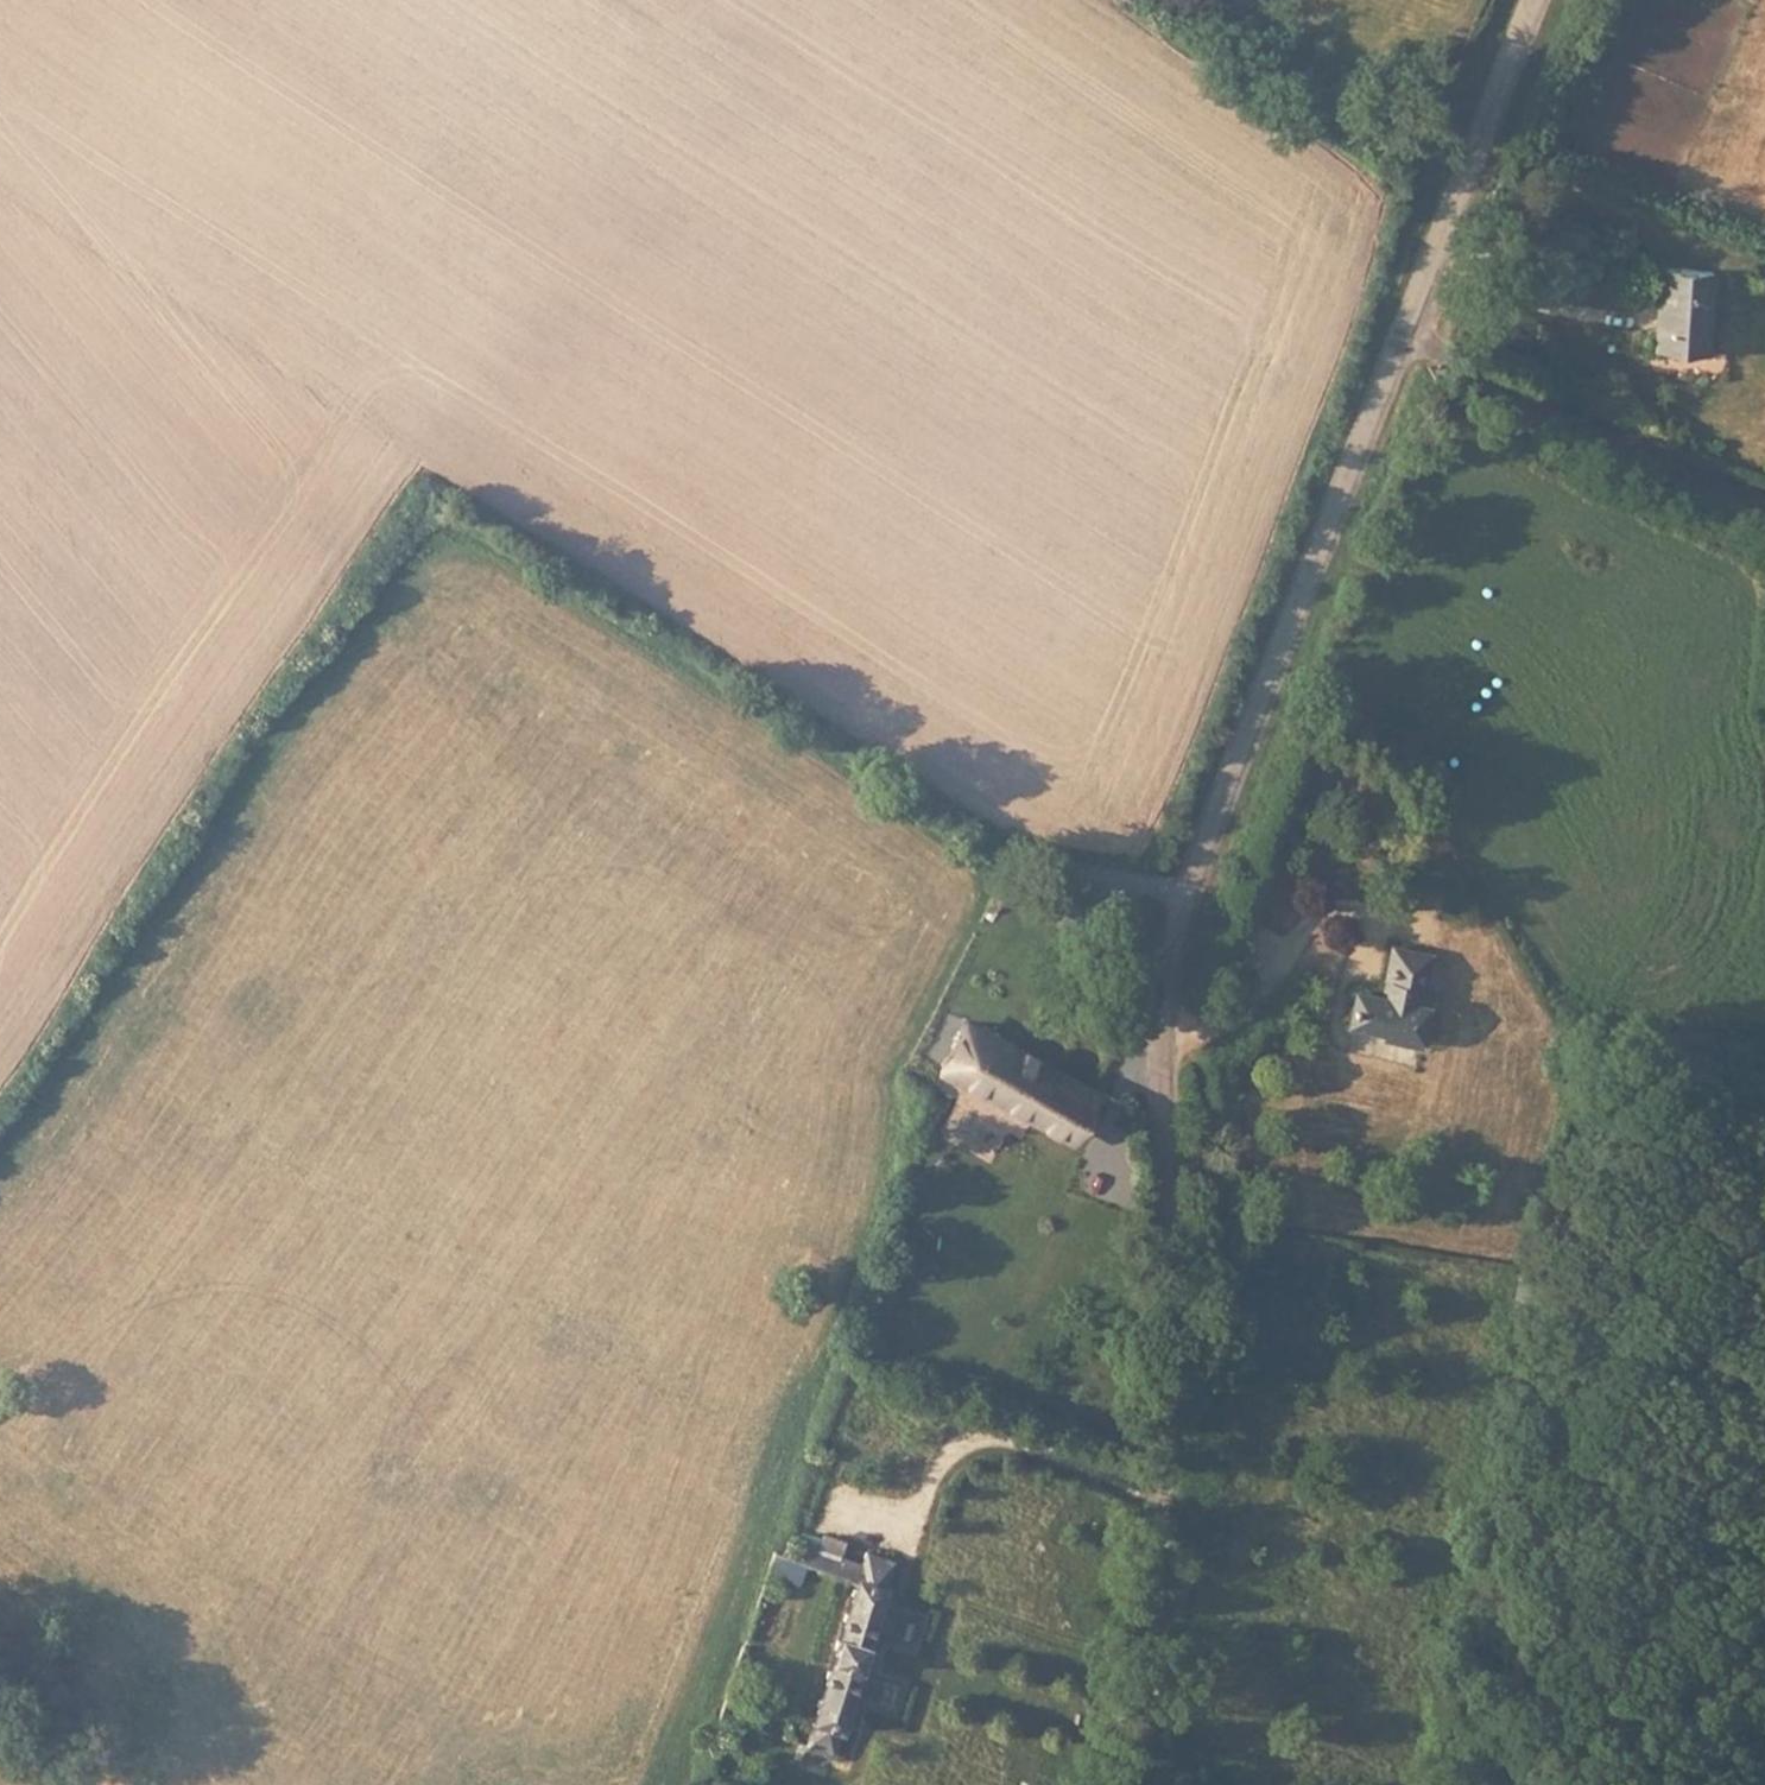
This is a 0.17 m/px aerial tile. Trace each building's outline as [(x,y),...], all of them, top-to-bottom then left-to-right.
[(1657,348),(1711,351),(1716,283),(1662,279),(1657,348)] [(1389,995),(1367,991),(1355,989),(1349,1023),(1385,1030),(1384,1034),(1427,1042),(1434,1000),(1419,997),(1421,984),(1429,985),(1435,951),(1392,943),(1386,976),(1392,977),(1389,995)] [(1370,973),(1367,991),(1389,995),(1392,977),(1386,976),(1370,973)] [(1076,1139),(1102,1093),(970,1020),(945,1066),(1076,1139)] [(793,1535),(789,1549),(826,1561),(861,1572),(807,1742),(838,1752),(866,1666),(874,1640),(901,1553),(870,1543),(865,1559),(840,1551),(845,1536),(813,1526),(809,1540),(793,1535)] [(789,1549),(777,1546),(770,1571),(818,1586),(826,1561),(789,1549)] [(874,1640),(866,1666),(871,1668),(880,1641),(874,1640)]
